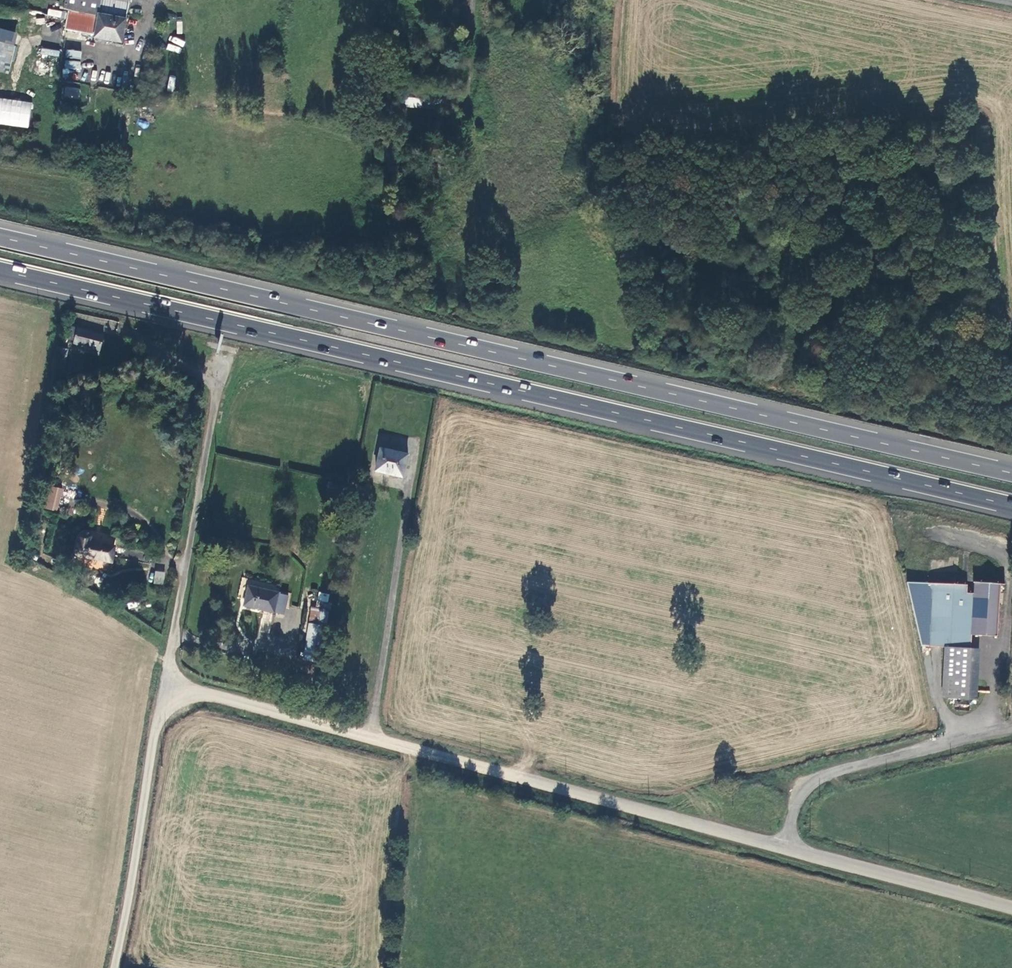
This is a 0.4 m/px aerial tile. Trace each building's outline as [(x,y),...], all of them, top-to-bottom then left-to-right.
[(63,9),(98,16),(98,19),(66,12),(63,28),(93,34),(93,37),(121,43),(128,0),(64,0),(63,9)] [(61,18),(62,11),(48,8),(46,15),(61,18)] [(19,33),(0,28),(0,73),(8,75),(19,33)] [(168,44),(166,49),(178,53),(180,48),(168,44)] [(59,59),(60,50),(41,48),(41,57),(59,59)] [(65,57),(80,59),(81,51),(66,49),(65,57)] [(66,60),(65,69),(79,69),(80,60),(66,60)] [(64,98),(79,98),(80,87),(65,87),(64,98)] [(446,110),(447,100),(401,96),(401,107),(446,112),(446,110)] [(29,128),(32,101),(0,98),(0,125),(29,128)] [(446,110),(456,111),(457,101),(447,100),(446,110)] [(380,125),(384,124),(385,129),(392,128),(391,110),(379,111),(380,125)] [(104,335),(72,327),(69,338),(76,340),(73,352),(81,354),(82,349),(100,353),(104,335)] [(68,350),(60,349),(57,365),(65,366),(68,350)] [(69,401),(71,409),(87,405),(85,398),(69,401)] [(380,450),(376,469),(403,475),(407,457),(380,450)] [(45,486),(41,505),(57,509),(62,490),(45,486)] [(80,536),(77,554),(113,561),(116,546),(90,541),(91,541),(91,540),(91,538),(91,537),(91,536),(90,534),(89,533),(86,533),(84,533),(83,533),(81,534),(80,536)] [(164,584),(165,571),(154,570),(153,583),(164,584)] [(944,644),(940,694),(964,697),(968,645),(993,647),(1000,583),(973,579),(972,591),(966,590),(967,582),(926,578),(932,587),(927,642),(944,644)] [(274,613),(279,593),(248,586),(243,606),(274,613)] [(310,607),(302,659),(319,662),(327,609),(310,607)]
